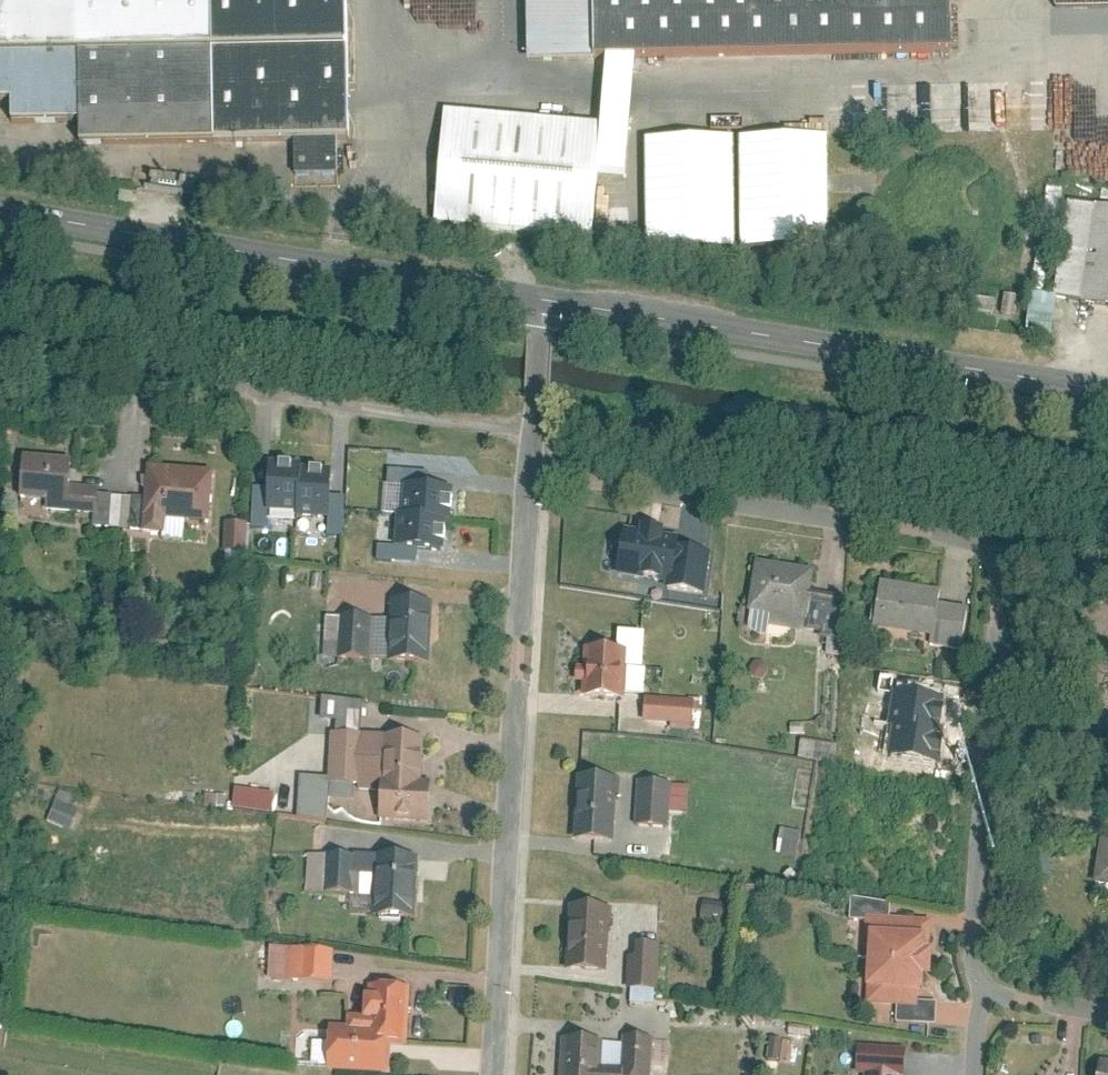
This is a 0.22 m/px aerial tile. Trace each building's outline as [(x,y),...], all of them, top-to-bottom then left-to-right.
[(9,93),(9,115),(79,114),(80,136),(291,132),(292,163),(333,162),(333,130),(346,130),(344,0),(0,0),(0,93),(9,93)] [(598,63),(597,0),(532,0),(533,65),(598,63)] [(598,63),(955,56),(953,0),(597,0),(598,63)] [(603,129),(447,116),(438,226),(593,239),(603,129)] [(734,158),(740,138),(652,140),(653,199),(648,215),(658,210),(664,222),(664,210),(695,210),(686,192),(679,190),(691,183),(682,180),(696,172),(698,176),(703,161),(710,174),(710,156),(722,155),(722,154),(731,170),(719,170),(720,210),(699,203),(699,222),(707,225),(721,218),(721,250),(740,249),(738,160),(734,158)] [(747,249),(833,249),(833,168),(817,205),(817,212),(813,221),(819,224),(814,235),(784,222),(798,222),(798,202),(791,202),(791,215),(782,215),(782,226),(769,221),(771,217),(762,213),(762,199),(749,199),(747,204),(747,249)] [(65,501),(69,455),(20,451),(16,497),(65,501)] [(162,533),(164,515),(207,519),(211,467),(145,462),(140,531),(162,533)] [(301,468),(272,466),(269,512),(297,514),(296,517),(329,519),(332,475),(300,473),(301,468)] [(449,520),(450,492),(404,489),(402,516),(399,516),(397,549),(441,551),(443,520),(449,520)] [(228,522),(228,551),(251,551),(251,522),(228,522)] [(641,532),(626,529),(617,573),(670,583),(679,539),(664,536),(664,533),(642,529),(641,532)] [(684,548),(680,588),(711,591),(715,551),(684,548)] [(809,587),(813,566),(754,557),(747,609),(805,617),(806,612),(809,587)] [(938,597),(939,588),(880,578),(872,623),(931,634),(938,597)] [(846,594),(809,587),(806,612),(809,613),(807,621),(821,623),(820,630),(840,633),(846,594)] [(429,598),(391,597),(391,613),(389,658),(427,659),(429,598)] [(969,603),(938,597),(931,634),(930,642),(960,647),(969,603)] [(389,658),(391,613),(325,611),(321,655),(389,658)] [(581,644),(579,694),(623,696),(625,646),(581,644)] [(645,691),(643,716),(696,721),(698,696),(645,691)] [(341,719),(341,731),(362,731),(363,699),(326,698),(325,719),(341,719)] [(421,732),(380,731),(377,816),(427,818),(428,783),(419,782),(421,732)] [(574,773),(571,837),(612,839),(615,775),(574,773)] [(636,778),(634,823),(670,825),(672,780),(636,778)] [(239,787),(236,806),(274,812),(277,793),(239,787)] [(1107,883),(1107,833),(1099,831),(1091,880),(1107,883)] [(374,850),(371,912),(414,914),(416,852),(374,850)] [(568,901),(564,967),(604,969),(608,904),(568,901)] [(704,901),(701,919),(724,923),(727,905),(704,901)] [(864,913),(862,1002),(917,1006),(916,988),(919,988),(919,972),(929,973),(929,946),(931,918),(864,913)] [(270,936),(269,967),(288,969),(332,971),(334,939),(289,937),(270,936)] [(627,953),(626,985),(658,987),(659,942),(636,941),(635,953),(627,953)] [(363,980),(361,1014),(348,1013),(347,1026),(326,1025),(324,1065),(388,1069),(390,1042),(405,1043),(409,983),(363,980)] [(602,1036),(560,1035),(559,1074),(650,1074),(651,1035),(621,1034),(621,1065),(601,1064),(602,1036)] [(1095,1074),(1107,1074),(1107,1058),(1098,1057),(1095,1074)]
